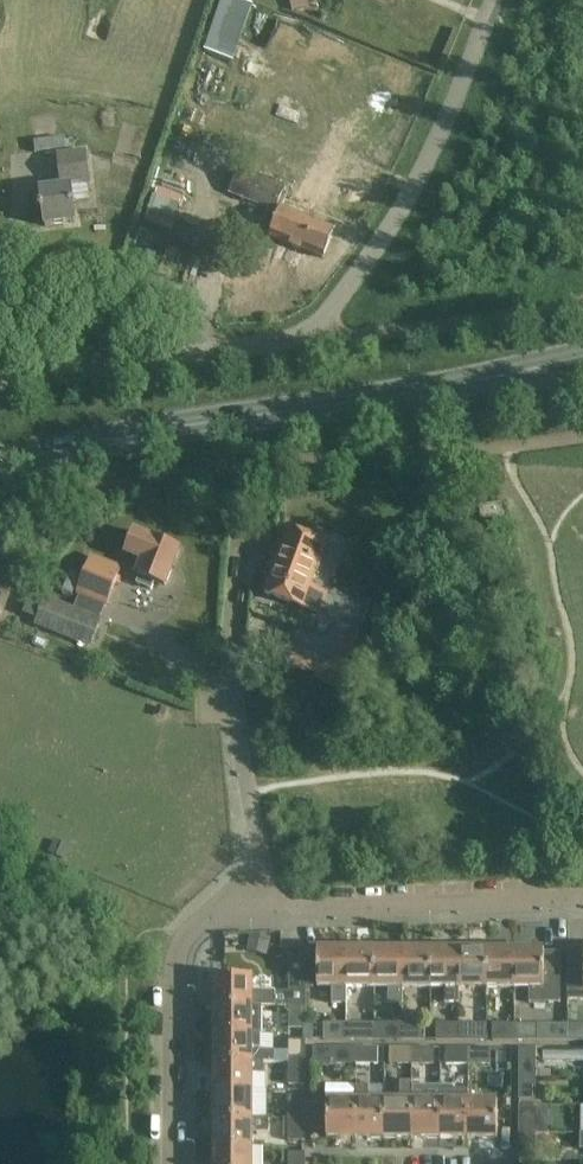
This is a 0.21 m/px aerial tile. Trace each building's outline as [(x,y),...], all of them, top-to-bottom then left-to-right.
[(57,138),(54,113),(31,116),(35,152),(66,148),(65,137),(57,138)] [(43,206),(39,206),(40,211),(43,210),(46,226),(76,222),(73,203),(88,201),(87,185),(90,185),(86,150),(58,154),(62,187),(40,190),(43,206)] [(285,188),(240,169),(230,192),(276,211),(285,188)] [(335,229),(282,207),(270,236),(323,258),(335,229)] [(504,518),(502,504),(480,506),(481,521),(504,518)] [(265,593),(319,613),(327,592),(311,586),(327,543),(288,528),(265,593)] [(134,532),(126,553),(144,560),(138,575),(140,576),(137,583),(152,589),(154,582),(165,586),(180,549),(152,538),(152,539),(134,532)] [(123,566),(92,554),(76,594),(107,606),(123,566)] [(48,570),(30,614),(84,636),(95,609),(68,598),(75,581),(48,570)] [(360,634),(347,628),(332,661),(320,666),(293,654),(288,667),(336,689),(360,634)] [(318,959),(305,959),(305,985),(318,985),(332,985),(331,1003),(347,1003),(347,985),(347,947),(319,947),(318,959)] [(347,985),(375,985),(375,947),(347,947),(347,985)] [(403,985),(403,947),(375,947),(375,985),(388,985),(388,1003),(403,1003),(403,985)] [(403,985),(431,985),(432,947),(403,947),(403,985)] [(459,985),(460,947),(432,947),(431,985),(445,985),(445,1002),(459,1002),(459,985)] [(459,985),(488,986),(488,947),(460,947),(459,985)] [(488,986),(516,986),(516,948),(488,947),(488,986)] [(516,948),(516,986),(530,986),(530,1000),(561,1001),(561,951),(545,951),(545,948),(516,948)] [(305,985),(305,959),(305,950),(289,950),(289,991),(252,991),(252,975),(215,975),(215,1004),(262,1004),(262,1006),(289,1006),(289,1004),(305,1004),(305,985)] [(568,1000),(582,1000),(582,953),(568,953),(568,970),(568,1000)] [(262,1004),(215,1004),(215,1032),(260,1032),(260,1033),(262,1033),(262,1006),(262,1004)] [(306,1028),(306,1022),(305,1004),(289,1004),(289,1006),(289,1028),(306,1028)] [(324,1040),(347,1040),(347,1023),(324,1023),(324,1040)] [(347,1023),(347,1040),(368,1040),(369,1024),(347,1023)] [(403,1040),(403,1023),(380,1023),(380,1040),(403,1040)] [(425,1024),(403,1023),(403,1040),(425,1041),(425,1024)] [(437,1040),(459,1041),(459,1024),(437,1024),(437,1040)] [(459,1024),(459,1041),(481,1041),(481,1025),(459,1024)] [(515,1041),(515,1024),(493,1024),(492,1041),(515,1041)] [(538,1024),(515,1024),(515,1041),(537,1041),(538,1024)] [(215,1032),(215,1060),(252,1060),(252,1063),(275,1063),(275,1050),(260,1050),(260,1033),(260,1032),(215,1032)] [(289,1060),(306,1060),(306,1039),(289,1039),(289,1060)] [(519,1077),(536,1077),(536,1055),(536,1047),(520,1047),(519,1055),(519,1077)] [(544,1047),(544,1060),(582,1061),(582,1048),(544,1047)] [(357,1064),(357,1048),(333,1048),(333,1064),(357,1064)] [(377,1048),(357,1048),(357,1064),(377,1064),(377,1048)] [(390,1064),(413,1064),(413,1048),(390,1048),(390,1064)] [(434,1048),(413,1048),(413,1064),(434,1064),(434,1048)] [(446,1065),(470,1064),(470,1048),(446,1048),(446,1065)] [(470,1048),(470,1064),(490,1064),(490,1048),(470,1048)] [(252,1089),(252,1063),(252,1060),(215,1060),(215,1089),(252,1089)] [(306,1085),(306,1060),(289,1060),(289,1085),(306,1085)] [(536,1100),(536,1077),(519,1077),(519,1100),(536,1100)] [(384,1136),(413,1136),(413,1099),(413,1080),(400,1080),(400,1098),(385,1098),(384,1136)] [(356,1085),(356,1098),(356,1135),(384,1136),(385,1098),(383,1098),(383,1086),(369,1085),(356,1085)] [(441,1136),(469,1136),(469,1099),(468,1099),(468,1089),(441,1088),(441,1099),(441,1136)] [(215,1117),(252,1117),(252,1089),(215,1089),(215,1117)] [(289,1097),(289,1119),(305,1119),(306,1097),(289,1097)] [(327,1135),(356,1135),(356,1098),(314,1098),(313,1126),(327,1126),(327,1135)] [(441,1136),(441,1099),(413,1099),(413,1136),(441,1136)] [(498,1099),(469,1099),(469,1136),(498,1137),(498,1099)] [(519,1111),(519,1133),(535,1133),(535,1112),(519,1111)] [(252,1117),(215,1117),(215,1145),(252,1145),(252,1132),(269,1132),(269,1117),(252,1117)] [(305,1142),(305,1119),(289,1119),(288,1142),(305,1142)] [(535,1133),(519,1133),(519,1156),(535,1156),(535,1133)] [(252,1145),(215,1145),(215,1163),(252,1163),(252,1145)] [(289,1163),(305,1163),(306,1153),(289,1153),(289,1163)]
